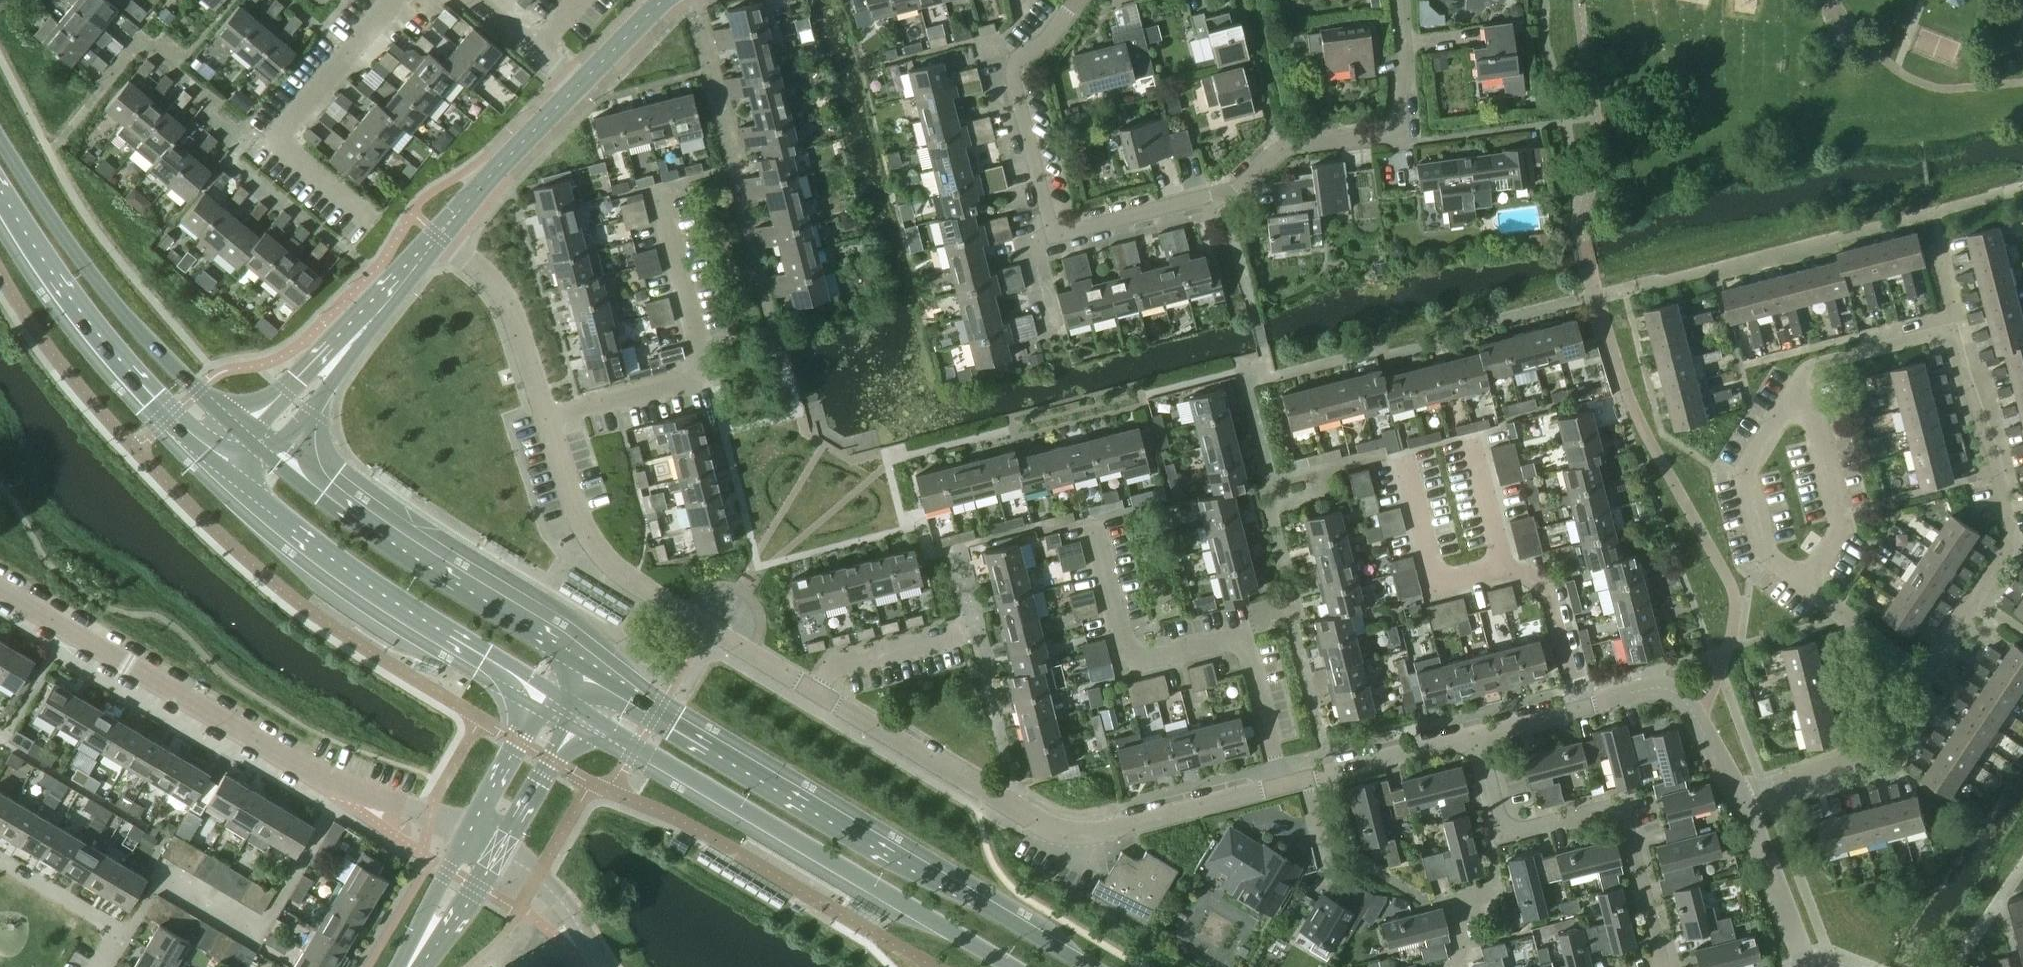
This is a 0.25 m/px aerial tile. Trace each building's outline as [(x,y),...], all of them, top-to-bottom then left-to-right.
[(102,27),(118,8),(108,0),(69,0),(74,4),(102,27)] [(274,17),(284,6),(277,0),(275,0),(266,10),(274,17)] [(870,18),(895,11),(892,0),(853,0),(856,11),(867,8),(870,18)] [(895,11),(919,5),(918,0),(892,0),(895,11)] [(716,40),(767,26),(760,1),(727,10),(730,25),(713,29),(716,40)] [(59,22),(87,45),(102,27),(74,4),(59,22)] [(216,33),(235,49),(258,21),(239,5),(216,33)] [(1208,35),(1215,64),(1248,56),(1239,21),(1231,23),(1228,11),(1204,17),(1203,12),(1190,15),(1196,38),(1208,35)] [(253,64),(272,80),(296,52),(288,46),(293,39),(293,32),(302,21),(294,14),(277,36),(253,64)] [(90,61),(102,71),(108,63),(87,45),(59,22),(51,16),(35,35),(71,64),(78,56),(88,64),(90,61)] [(431,24),(442,33),(449,26),(437,16),(431,24)] [(121,25),(132,34),(139,27),(128,17),(121,25)] [(976,24),(979,35),(995,31),(992,20),(976,24)] [(235,49),(253,64),(277,36),(258,21),(235,49)] [(1501,75),(1504,95),(1524,92),(1521,71),(1517,71),(1510,21),(1482,25),(1484,45),(1472,46),(1476,78),(1501,75)] [(1349,68),(1350,78),(1374,74),(1371,52),(1377,52),(1374,25),(1368,26),(1368,25),(1306,34),(1309,52),(1322,50),(1325,72),(1349,68)] [(739,60),(773,51),(767,26),(716,40),(718,50),(735,45),(739,60)] [(1074,56),(1083,90),(1131,78),(1127,61),(1148,55),(1141,26),(1111,34),(1114,45),(1074,56)] [(457,46),(485,69),(501,50),(473,27),(457,46)] [(952,33),(954,41),(971,37),(969,29),(952,33)] [(106,43),(117,53),(123,45),(112,35),(106,43)] [(416,42),(427,52),(433,44),(422,35),(416,42)] [(928,39),(930,48),(946,43),(944,35),(928,39)] [(903,45),(906,54),(922,50),(920,41),(903,45)] [(441,95),(456,77),(457,76),(442,64),(442,63),(429,52),(425,58),(413,48),(407,50),(405,52),(394,42),(387,50),(413,71),(441,95)] [(457,76),(456,77),(469,88),(485,69),(457,46),(442,63),(442,64),(457,76)] [(878,52),(881,60),(897,56),(895,48),(878,52)] [(728,88),(779,75),(773,51),(739,60),(743,74),(725,78),(728,88)] [(138,70),(146,76),(155,65),(147,59),(138,70)] [(372,68),(383,78),(390,70),(378,61),(372,68)] [(908,70),(914,95),(979,79),(976,67),(945,75),(942,61),(908,70)] [(1218,102),(1222,119),(1254,111),(1248,90),(1256,88),(1252,73),(1244,75),(1242,66),(1202,76),(1210,104),(1218,102)] [(398,90),(426,113),(441,95),(413,71),(398,90)] [(117,132),(135,148),(143,139),(166,111),(159,105),(165,98),(164,92),(173,80),(166,74),(148,95),(124,123),(117,132)] [(752,108),(785,100),(779,75),(728,88),(731,98),(748,94),(752,108)] [(105,107),(124,123),(148,95),(129,79),(105,107)] [(356,87),(368,96),(374,89),(363,79),(356,87)] [(914,95),(920,120),(954,111),(951,98),(982,90),(979,79),(914,95)] [(667,98),(675,132),(678,142),(703,135),(691,88),(680,91),(681,95),(667,98)] [(175,101),(182,107),(192,96),(184,89),(175,101)] [(404,126),(403,127),(410,132),(426,113),(398,90),(383,108),(382,108),(404,126)] [(334,99),(346,109),(352,101),(341,92),(334,99)] [(642,105),(651,139),(675,132),(667,98),(642,105)] [(740,137),(792,124),(785,100),(752,108),(755,123),(738,127),(740,137)] [(360,121),(389,145),(403,127),(404,126),(382,108),(383,108),(376,102),(360,121)] [(618,111),(626,145),(651,139),(642,105),(618,111)] [(319,118),(330,127),(337,120),(325,110),(319,118)] [(135,148),(153,162),(160,153),(161,154),(173,139),(174,140),(185,127),(185,126),(166,111),(143,139),(135,148)] [(593,118),(602,151),(626,145),(618,111),(593,118)] [(920,120),(927,144),(991,127),(988,116),(957,123),(954,111),(920,120)] [(1164,117),(1118,128),(1123,148),(1123,149),(1127,166),(1174,154),(1172,145),(1168,133),(1164,117)] [(149,167),(168,183),(192,155),(185,149),(194,138),(190,135),(199,124),(192,118),(185,126),(185,127),(174,140),(173,139),(161,154),(160,153),(153,162),(149,167)] [(345,140),(373,163),(389,145),(360,121),(345,140)] [(790,150),(790,151),(798,149),(792,124),(740,137),(743,147),(760,143),(764,157),(790,150)] [(927,144),(933,168),(967,160),(963,147),(994,139),(991,127),(927,144)] [(303,136),(315,146),(321,138),(310,129),(303,136)] [(1186,129),(1168,133),(1172,145),(1174,154),(1175,158),(1192,153),(1186,129)] [(200,145),(208,151),(218,140),(210,133),(200,145)] [(329,159),(357,182),(373,163),(345,140),(329,159)] [(1441,211),(1443,211),(1447,210),(1449,226),(1468,224),(1470,223),(1471,222),(1472,221),(1473,220),(1473,219),(1474,218),(1474,217),(1474,215),(1473,207),(1489,204),(1487,188),(1507,186),(1507,187),(1532,183),(1528,148),(1503,151),(1503,152),(1417,164),(1420,190),(1433,188),(1435,205),(1435,207),(1436,208),(1437,209),(1438,210),(1439,211),(1440,211),(1441,211)] [(745,188),(796,175),(790,151),(790,150),(764,157),(756,159),(760,174),(743,178),(745,188)] [(168,183),(188,199),(211,171),(192,155),(168,183)] [(933,168),(939,193),(1004,176),(1001,164),(970,172),(967,160),(933,168)] [(588,165),(590,174),(606,170),(604,161),(588,165)] [(1265,214),(1270,252),(1310,246),(1308,233),(1320,231),(1317,212),(1350,208),(1344,161),(1310,166),(1311,176),(1272,182),(1276,213),(1265,214)] [(684,166),(686,175),(703,171),(700,162),(684,166)] [(660,172),(662,181),(678,177),(676,168),(660,172)] [(540,213),(574,204),(568,179),(572,178),(570,169),(542,177),(544,185),(534,188),(540,213)] [(213,182),(221,188),(230,177),(223,170),(213,182)] [(635,179),(637,187),(654,183),(652,175),(635,179)] [(769,208),(803,199),(796,175),(745,188),(748,198),(765,194),(769,208)] [(939,193),(945,217),(971,211),(972,211),(979,209),(976,196),(1007,188),(1004,176),(939,193)] [(610,185),(613,194),(629,190),(627,181),(610,185)] [(232,197),(239,203),(249,192),(241,186),(232,197)] [(181,219),(200,235),(223,207),(204,191),(181,219)] [(620,205),(623,217),(646,211),(643,199),(620,205)] [(758,237),(809,224),(803,199),(769,208),(772,222),(755,227),(758,237)] [(250,212),(258,219),(267,207),(260,201),(250,212)] [(546,237),(580,228),(574,204),(540,213),(546,237)] [(200,235),(218,250),(242,223),(223,207),(200,235)] [(243,260),(261,275),(284,247),(276,240),(285,230),(282,228),(291,216),(284,210),(266,231),(265,231),(259,237),(260,238),(242,259),(243,260)] [(623,217),(626,230),(649,224),(646,211),(623,217)] [(938,219),(944,244),(1009,227),(1006,215),(975,223),(972,211),(971,211),(945,217),(938,219)] [(237,266),(243,260),(242,259),(260,238),(259,237),(242,223),(218,250),(237,266)] [(777,243),(781,257),(815,248),(809,224),(758,237),(760,247),(777,243)] [(292,237),(300,243),(310,232),(302,225),(292,237)] [(1968,235),(1973,255),(2005,247),(2000,226),(1968,235)] [(944,244),(950,268),(984,259),(981,247),(1012,239),(1009,227),(944,244)] [(1171,230),(1187,295),(1210,289),(1213,300),(1223,298),(1214,264),(1207,266),(1204,255),(1190,258),(1182,227),(1171,230)] [(549,262),(586,253),(580,228),(546,237),(550,252),(546,253),(549,262)] [(1154,267),(1163,301),(1187,295),(1171,230),(1159,233),(1167,264),(1154,267)] [(1917,232),(1897,237),(1906,269),(1910,268),(1926,264),(1917,232)] [(261,275),(279,290),(302,262),(295,255),(303,245),(300,243),(292,237),(284,247),(261,275)] [(1897,237),(1878,242),(1886,274),(1902,270),(1903,274),(1907,273),(1906,269),(1897,237)] [(1122,242),(1139,307),(1163,301),(1154,267),(1142,271),(1134,239),(1122,242)] [(311,252),(319,258),(328,247),(321,241),(311,252)] [(1105,280),(1114,313),(1139,307),(1122,242),(1110,246),(1118,277),(1105,280)] [(1878,242),(1859,247),(1867,279),(1868,283),(1872,282),(1871,278),(1886,274),(1878,242)] [(770,286),(821,273),(824,272),(821,262),(826,261),(823,246),(815,248),(781,257),(785,271),(767,276),(770,286)] [(1859,247),(1838,252),(1840,260),(1841,260),(1847,284),(1848,284),(1862,280),(1867,279),(1859,247)] [(1973,255),(1978,274),(2010,266),(2005,247),(1973,255)] [(632,254),(635,266),(658,260),(655,248),(632,254)] [(592,276),(600,274),(603,274),(597,250),(586,253),(549,262),(551,271),(555,270),(559,286),(567,284),(592,277),(592,276)] [(1073,255),(1090,320),(1114,313),(1105,280),(1093,283),(1085,252),(1073,255)] [(1954,255),(1957,263),(1969,260),(1967,252),(1954,255)] [(1056,292),(1065,326),(1090,320),(1073,255),(1061,258),(1069,289),(1056,292)] [(950,268),(956,292),(1021,276),(1018,264),(987,272),(984,259),(950,268)] [(635,266),(638,278),(662,272),(658,260),(635,266)] [(1840,260),(1822,265),(1830,296),(1850,291),(1848,284),(1847,284),(1841,260),(1840,260)] [(279,290),(298,306),(322,278),(302,262),(279,290)] [(1822,265),(1802,270),(1810,301),(1826,297),(1830,296),(1822,265)] [(1978,274),(1983,293),(2015,285),(2010,266),(1978,274)] [(1802,270),(1783,274),(1791,306),(1792,311),(1797,310),(1796,305),(1810,301),(1802,270)] [(1959,274),(1962,283),(1974,280),(1972,271),(1959,274)] [(1907,273),(1903,274),(1906,287),(1914,284),(1911,272),(1907,273)] [(790,291),(794,306),(828,298),(821,273),(770,286),(772,296),(790,291)] [(573,308),(606,299),(600,274),(592,276),(592,277),(567,284),(573,308)] [(1783,274),(1763,279),(1772,311),(1787,307),(1788,312),(1792,311),(1791,306),(1783,274)] [(956,292),(963,317),(996,308),(993,296),(1024,288),(1021,276),(956,292)] [(1763,279),(1744,284),(1752,316),(1757,315),(1772,311),(1763,279)] [(1863,285),(1867,297),(1875,295),(1872,282),(1868,283),(1863,285)] [(1744,284),(1724,290),(1732,321),(1748,317),(1750,322),(1754,321),(1752,316),(1744,284)] [(1914,284),(1906,287),(1909,299),(1917,297),(1914,284)] [(1983,293),(1988,313),(2020,305),(2015,285),(1983,293)] [(1964,294),(1967,302),(1979,299),(1977,290),(1964,294)] [(1875,295),(1867,297),(1870,309),(1878,307),(1875,295)] [(645,302),(648,315),(671,309),(668,296),(645,302)] [(579,333),(613,324),(606,299),(573,308),(579,333)] [(1835,300),(1827,302),(1830,314),(1839,312),(1835,300)] [(1678,302),(1646,310),(1651,330),(1683,322),(1688,321),(1686,317),(1682,318),(1678,302)] [(1993,332),(2022,325),(2022,316),(2020,305),(1988,313),(1993,332)] [(963,317),(969,341),(1034,325),(1031,313),(1000,321),(996,308),(963,317)] [(648,315),(651,327),(674,321),(671,309),(648,315)] [(1711,310),(1699,313),(1701,322),(1713,319),(1711,310)] [(1792,311),(1788,312),(1791,324),(1800,322),(1797,310),(1792,311)] [(1969,313),(1972,321),(1984,318),(1982,310),(1969,313)] [(1839,312),(1830,314),(1833,327),(1842,324),(1839,312)] [(1699,313),(1686,317),(1688,321),(1689,325),(1701,322),(1699,313)] [(1550,326),(1559,359),(1583,353),(1575,319),(1550,326)] [(1754,321),(1750,322),(1753,334),(1761,332),(1758,320),(1754,321)] [(1683,322),(1651,330),(1656,349),(1688,341),(1683,322)] [(1800,322),(1791,324),(1795,337),(1803,334),(1800,322)] [(582,359),(585,358),(585,357),(619,348),(613,324),(579,333),(583,348),(579,349),(582,359)] [(969,367),(972,379),(1006,371),(1003,359),(1009,358),(1006,344),(1037,336),(1034,325),(969,341),(975,365),(969,367)] [(2006,350),(2022,345),(2022,325),(1993,332),(1998,352),(2006,350)] [(1525,332),(1534,366),(1559,359),(1550,326),(1525,332)] [(1974,332),(1977,341),(1989,338),(1987,329),(1974,332)] [(1501,338),(1510,372),(1534,366),(1525,332),(1501,338)] [(1761,332),(1753,334),(1756,346),(1764,344),(1761,332)] [(1476,345),(1478,352),(1479,352),(1485,378),(1486,378),(1510,372),(1501,338),(1476,345)] [(1688,341),(1656,349),(1661,369),(1693,361),(1698,359),(1696,355),(1692,356),(1688,341)] [(657,351),(660,364),(683,358),(680,345),(657,351)] [(2011,369),(2022,366),(2022,345),(2006,350),(2011,369)] [(585,357),(585,358),(592,382),(625,373),(619,348),(585,357)] [(1721,349),(1709,352),(1711,361),(1723,357),(1721,349)] [(1979,352),(1982,360),(1994,357),(1992,349),(1979,352)] [(1454,359),(1463,392),(1488,386),(1486,378),(1485,378),(1479,352),(1478,352),(1454,359)] [(1709,352),(1696,355),(1698,359),(1699,364),(1711,361),(1709,352)] [(1928,357),(1930,365),(1943,362),(1941,353),(1928,357)] [(1430,365),(1438,398),(1463,392),(1454,359),(1430,365)] [(1693,361),(1661,369),(1666,388),(1698,380),(1694,365),(1699,364),(1698,359),(1693,361)] [(1892,370),(1897,390),(1929,382),(1924,362),(1892,370)] [(1405,371),(1414,405),(1438,398),(1430,365),(1405,371)] [(1992,369),(1995,378),(2007,375),(2005,366),(1992,369)] [(2016,389),(2022,387),(2022,366),(2011,369),(2016,389)] [(1355,376),(1363,409),(1365,417),(1376,414),(1374,407),(1387,403),(1388,403),(1381,377),(1382,377),(1380,369),(1364,373),(1363,369),(1354,372),(1355,376)] [(1388,403),(1387,403),(1389,411),(1414,405),(1405,371),(1382,377),(1381,377),(1388,403)] [(1933,376),(1935,385),(1948,381),(1946,373),(1933,376)] [(1330,382),(1339,416),(1363,409),(1355,376),(1330,382)] [(1698,380),(1666,388),(1671,408),(1703,399),(1707,398),(1706,394),(1702,395),(1698,380)] [(1306,388),(1314,422),(1339,416),(1330,382),(1306,388)] [(1897,390),(1902,409),(1934,401),(1929,382),(1897,390)] [(1566,389),(1568,398),(1585,394),(1582,385),(1566,389)] [(1997,389),(2000,397),(2012,394),(2010,385),(1997,389)] [(1281,395),(1289,428),(1314,422),(1306,388),(1281,395)] [(1731,388),(1719,391),(1721,399),(1733,396),(1731,388)] [(1188,397),(1194,422),(1228,414),(1222,389),(1188,397)] [(1550,394),(1552,402),(1568,398),(1566,389),(1550,394)] [(1719,391),(1706,394),(1707,398),(1709,403),(1721,399),(1719,391)] [(1938,395),(1940,404),(1953,401),(1951,392),(1938,395)] [(1533,398),(1517,402),(1520,411),(1536,407),(1533,398)] [(1703,399),(1671,408),(1676,428),(1708,420),(1704,404),(1709,403),(1707,398),(1703,399)] [(1902,409),(1907,428),(1939,420),(1934,401),(1902,409)] [(1501,406),(1503,415),(1520,411),(1517,402),(1501,406)] [(2003,408),(2005,417),(2017,413),(2015,405),(2003,408)] [(1556,418),(1562,443),(1596,434),(1590,409),(1556,418)] [(1943,415),(1945,423),(1958,420),(1956,411),(1943,415)] [(669,441),(672,453),(706,445),(705,444),(699,420),(692,422),(690,414),(648,425),(653,445),(669,441)] [(1151,416),(1155,432),(1164,430),(1160,414),(1151,416)] [(1194,422),(1200,447),(1234,438),(1228,414),(1194,422)] [(1487,418),(1471,422),(1473,431),(1489,427),(1487,418)] [(1907,428),(1912,448),(1944,440),(1939,420),(1907,428)] [(1454,426),(1456,435),(1473,431),(1471,422),(1454,426)] [(2008,427),(2010,436),(2022,433),(2020,424),(2008,427)] [(1112,433),(1121,467),(1124,478),(1149,472),(1143,447),(1138,430),(1137,426),(1112,433)] [(1148,428),(1138,430),(1143,447),(1152,444),(1148,428)] [(1384,445),(1386,453),(1398,450),(1393,428),(1380,431),(1382,437),(1371,440),(1373,448),(1384,445)] [(1155,432),(1160,448),(1168,446),(1164,430),(1155,432)] [(1422,435),(1424,443),(1440,439),(1438,431),(1422,435)] [(1948,434),(1950,443),(1963,439),(1961,431),(1948,434)] [(1088,439),(1097,473),(1121,467),(1112,433),(1088,439)] [(1562,443),(1568,467),(1569,467),(1594,461),(1595,461),(1602,459),(1596,434),(1562,443)] [(1406,439),(1408,448),(1424,443),(1422,435),(1406,439)] [(1200,447),(1207,471),(1240,462),(1234,438),(1200,447)] [(1064,445),(1072,479),(1097,473),(1088,439),(1064,445)] [(1357,452),(1373,448),(1371,440),(1355,444),(1357,452)] [(1912,448),(1917,467),(1949,459),(1944,440),(1912,448)] [(1489,448),(1493,461),(1516,455),(1513,442),(1489,448)] [(672,453),(678,478),(712,469),(708,454),(712,453),(709,443),(705,444),(706,445),(672,453)] [(2015,455),(2022,453),(2022,444),(2013,447),(2015,455)] [(629,447),(633,463),(642,461),(638,445),(629,447)] [(1039,452),(1048,485),(1072,479),(1064,445),(1039,452)] [(1322,453),(1324,461),(1340,457),(1338,448),(1322,453)] [(997,490),(1021,484),(1015,458),(1013,450),(988,456),(997,490)] [(1953,453),(1955,462),(1968,459),(1965,450),(1953,453)] [(1021,484),(1023,492),(1048,485),(1039,452),(1015,458),(1021,484)] [(1306,457),(1308,465),(1324,461),(1322,453),(1306,457)] [(1493,461),(1496,473),(1519,467),(1516,455),(1493,461)] [(964,463),(973,496),(997,490),(988,456),(964,463)] [(1917,467),(1923,487),(1954,479),(1949,459),(1917,467)] [(1561,469),(1567,494),(1601,485),(1595,461),(1594,461),(1569,467),(1568,467),(1561,469)] [(1164,465),(1168,481),(1177,479),(1172,462),(1164,465)] [(1207,471),(1213,495),(1213,496),(1231,491),(1247,487),(1240,462),(1207,471)] [(940,469),(948,503),(973,496),(964,463),(940,469)] [(1496,473),(1499,485),(1522,479),(1519,467),(1496,473)] [(681,490),(684,502),(718,494),(714,479),(718,478),(716,468),(712,469),(678,478),(667,481),(670,493),(681,490)] [(1348,473),(1354,497),(1373,492),(1367,468),(1348,473)] [(635,471),(640,488),(648,486),(644,469),(635,471)] [(923,509),(925,517),(950,510),(948,503),(940,469),(915,475),(923,507),(923,509)] [(1168,481),(1172,497),(1181,495),(1177,479),(1168,481)] [(1567,494),(1573,518),(1607,509),(1601,485),(1567,494)] [(1197,499),(1204,524),(1237,515),(1231,491),(1213,496),(1213,495),(1197,499)] [(684,502),(691,527),(724,518),(721,503),(724,502),(722,493),(718,494),(684,502)] [(642,496),(646,512),(654,510),(650,494),(642,496)] [(1104,503),(1107,512),(1123,507),(1121,499),(1104,503)] [(1088,507),(1090,516),(1107,512),(1104,503),(1088,507)] [(1375,513),(1379,525),(1402,520),(1399,507),(1380,512),(1375,513)] [(1304,518),(1311,543),(1344,534),(1338,509),(1304,518)] [(1573,518),(1580,542),(1613,534),(1613,533),(1607,509),(1573,518)] [(1056,515),(1058,524),(1074,520),(1072,511),(1056,515)] [(1940,531),(1968,549),(1979,532),(1952,514),(1940,531)] [(1040,520),(1042,528),(1058,524),(1056,515),(1040,520)] [(1161,517),(1165,534),(1173,531),(1169,515),(1161,517)] [(1204,524),(1210,548),(1244,540),(1237,515),(1204,524)] [(1005,520),(1007,529),(1023,525),(1021,516),(1005,520)] [(1509,522),(1512,534),(1535,528),(1532,516),(1517,519),(1510,521),(1509,522)] [(648,520),(652,537),(661,534),(656,518),(648,520)] [(691,527),(697,551),(731,543),(724,518),(691,527)] [(989,524),(991,533),(1007,529),(1005,520),(989,524)] [(1379,525),(1382,538),(1384,537),(1405,532),(1404,528),(1402,520),(1379,525)] [(1512,534),(1515,546),(1538,540),(1535,528),(1512,534)] [(956,533),(958,541),(974,537),(972,529),(956,533)] [(1165,534),(1169,550),(1178,547),(1173,531),(1165,534)] [(1929,547),(1956,566),(1968,549),(1940,531),(1929,547)] [(1576,570),(1602,563),(1601,563),(1620,558),(1619,558),(1627,556),(1623,540),(1619,541),(1617,532),(1613,533),(1613,534),(1580,542),(1570,545),(1576,570)] [(1980,539),(1991,546),(1996,539),(1985,532),(1980,539)] [(940,537),(942,545),(958,541),(956,533),(940,537)] [(1311,543),(1317,567),(1351,559),(1344,534),(1311,543)] [(1210,548),(1216,573),(1250,564),(1244,540),(1210,548)] [(1517,557),(1518,559),(1541,553),(1538,540),(1515,546),(1517,557)] [(1055,546),(1059,559),(1082,553),(1079,541),(1055,546)] [(654,545),(658,561),(667,559),(663,543),(654,545)] [(984,551),(990,577),(1024,568),(1017,543),(984,551)] [(1918,564),(1945,582),(1956,566),(1929,547),(1918,564)] [(888,554),(896,588),(921,582),(913,548),(888,554)] [(1969,555),(1980,563),(1985,555),(1974,548),(1969,555)] [(1059,559),(1062,571),(1085,565),(1082,553),(1059,559)] [(863,561),(872,594),(896,588),(888,554),(863,561)] [(1601,563),(1602,563),(1608,587),(1641,579),(1642,579),(1645,578),(1643,569),(1639,570),(1635,554),(1627,556),(1619,558),(1620,558),(1601,563)] [(1388,562),(1391,574),(1414,568),(1412,559),(1411,556),(1390,561),(1388,562)] [(1317,567),(1323,592),(1357,583),(1351,559),(1317,567)] [(839,567),(848,601),(872,594),(863,561),(839,567)] [(1173,566),(1177,582),(1186,580),(1182,564),(1173,566)] [(1216,573),(1225,608),(1247,602),(1245,592),(1256,589),(1250,564),(1216,573)] [(1907,580),(1934,599),(1945,582),(1918,564),(1907,580)] [(1958,572),(1969,579),(1974,572),(1963,565),(1958,572)] [(814,573),(823,607),(848,601),(839,567),(814,573)] [(990,577),(996,601),(1030,592),(1024,568),(990,577)] [(1391,574),(1394,587),(1417,580),(1414,568),(1391,574)] [(790,580),(798,613),(823,607),(814,573),(790,580)] [(1564,581),(1568,597),(1577,595),(1573,579),(1564,581)] [(1608,587),(1614,612),(1648,603),(1642,579),(1641,579),(1608,587)] [(2022,593),(2022,591),(2022,583),(2016,579),(2011,586),(2022,593)] [(1177,582),(1181,598),(1190,596),(1186,580),(1177,582)] [(1394,587),(1397,599),(1421,593),(1417,580),(1394,587)] [(1895,597),(1923,615),(1934,599),(1907,580),(1895,597)] [(1947,588),(1957,596),(1962,588),(1952,581),(1947,588)] [(1323,592),(1329,615),(1329,616),(1348,611),(1348,612),(1363,608),(1357,583),(1323,592)] [(1498,588),(1504,611),(1516,608),(1511,585),(1509,585),(1498,588)] [(1489,605),(1492,614),(1504,611),(1498,588),(1485,591),(1489,605)] [(1068,595),(1071,608),(1094,602),(1091,590),(1068,595)] [(996,601),(1003,625),(1036,617),(1030,592),(996,601)] [(1568,597),(1572,614),(1581,611),(1577,595),(1568,597)] [(2000,602),(2011,610),(2015,602),(2005,595),(2000,602)] [(1449,601),(1455,624),(1468,620),(1465,611),(1462,597),(1449,601)] [(1884,614),(1911,632),(1923,615),(1895,597),(1884,614)] [(1936,605),(1946,612),(1951,605),(1940,598),(1936,605)] [(1437,604),(1443,627),(1455,624),(1449,601),(1437,604)] [(1071,608),(1074,620),(1098,614),(1094,602),(1071,608)] [(1614,612),(1620,636),(1658,627),(1655,617),(1652,619),(1648,603),(1614,612)] [(1425,607),(1431,630),(1443,627),(1437,604),(1425,607)] [(1314,619),(1320,644),(1354,636),(1348,612),(1348,611),(1329,616),(1329,615),(1314,619)] [(904,618),(906,627),(923,623),(920,614),(904,618)] [(1924,622),(1935,629),(1940,621),(1929,614),(1924,622)] [(1003,625),(1009,650),(1043,641),(1036,617),(1003,625)] [(880,625),(882,633),(898,629),(896,620),(880,625)] [(1386,628),(1390,644),(1399,642),(1395,625),(1386,628)] [(855,631),(858,639),(874,635),(872,627),(855,631)] [(1610,639),(1616,664),(1660,653),(1657,638),(1660,637),(1658,627),(1620,636),(1610,639)] [(1577,630),(1581,646),(1589,644),(1585,628),(1577,630)] [(1819,635),(1821,644),(1834,640),(1832,632),(1819,635)] [(831,637),(833,646),(849,641),(847,633),(831,637)] [(1320,644),(1326,669),(1360,660),(1354,636),(1320,644)] [(1080,644),(1084,657),(1107,651),(1104,638),(1080,644)] [(806,643),(808,652),(824,648),(822,639),(806,643)] [(12,647),(0,640),(0,667),(12,647)] [(1538,640),(1513,646),(1522,680),(1547,674),(1538,640)] [(1783,648),(1789,668),(1821,660),(1815,640),(1783,648)] [(1009,650),(1015,674),(1041,667),(1041,668),(1049,666),(1043,641),(1009,650)] [(2022,673),(2022,648),(2015,642),(2003,660),(2022,673)] [(1581,646),(1585,662),(1594,660),(1589,644),(1581,646)] [(1513,646),(1489,653),(1497,686),(1522,680),(1513,646)] [(1986,653),(1996,661),(2001,653),(1991,646),(1986,653)] [(17,690),(34,660),(12,647),(0,667),(0,681),(17,690)] [(1084,657),(1087,669),(1110,663),(1107,651),(1084,657)] [(1824,654),(1826,663),(1839,660),(1837,651),(1824,654)] [(1489,653),(1464,659),(1473,692),(1497,686),(1489,653)] [(1394,660),(1398,676),(1407,674),(1403,658),(1394,660)] [(1440,665),(1448,699),(1449,703),(1459,700),(1458,696),(1473,692),(1464,659),(1440,665)] [(1326,669),(1333,693),(1366,685),(1360,660),(1326,669)] [(1789,668),(1794,688),(1826,679),(1821,660),(1789,668)] [(2019,695),(2022,689),(2022,673),(2003,660),(1992,676),(2019,695)] [(1199,665),(1204,688),(1217,685),(1211,661),(1199,665)] [(1087,669),(1090,681),(1113,675),(1110,663),(1087,669)] [(1975,670),(1985,677),(1990,670),(1980,663),(1975,670)] [(1186,668),(1192,691),(1204,688),(1199,665),(1186,668)] [(1415,671),(1423,705),(1448,699),(1440,665),(1415,671)] [(1014,701),(1047,692),(1055,690),(1049,666),(1041,668),(1041,667),(1015,674),(1007,676),(1014,701)] [(1415,671),(1407,673),(1414,702),(1422,700),(1415,671)] [(1829,674),(1831,682),(1844,679),(1842,671),(1829,674)] [(1150,677),(1156,700),(1169,697),(1163,674),(1150,677)] [(1398,676),(1402,692),(1411,690),(1407,674),(1398,676)] [(1980,693),(2008,711),(2019,695),(1992,676),(1980,693)] [(1138,680),(1144,703),(1156,700),(1150,677),(1138,680)] [(1794,688),(1799,707),(1831,699),(1826,679),(1794,688)] [(1963,686),(1974,694),(1979,686),(1968,679),(1963,686)] [(1126,683),(1132,706),(1144,703),(1138,680),(1126,683)] [(36,711),(59,725),(76,695),(54,682),(36,711)] [(1333,693),(1339,718),(1373,710),(1366,685),(1333,693)] [(1834,693),(1836,702),(1849,698),(1847,690),(1834,693)] [(1014,701),(1020,725),(1054,716),(1047,692),(1014,701)] [(1969,709),(1997,728),(2008,711),(1980,693),(1969,709)] [(59,725),(81,738),(98,708),(76,695),(59,725)] [(1952,703),(1963,710),(1968,703),(1957,696),(1952,703)] [(1799,707),(1804,726),(1836,718),(1831,699),(1799,707)] [(81,738),(103,751),(120,721),(98,708),(81,738)] [(1839,713),(1841,721),(1854,718),(1852,709),(1839,713)] [(1958,726),(1985,744),(1997,728),(1969,709),(1958,726)] [(1941,720),(1952,727),(1957,719),(1946,712),(1941,720)] [(1090,716),(1094,732),(1102,730),(1098,714),(1090,716)] [(1020,725),(1026,749),(1060,741),(1054,716),(1020,725)] [(1214,723),(1222,756),(1247,750),(1239,716),(1214,723)] [(1804,726),(1809,746),(1841,738),(1836,718),(1804,726)] [(103,751),(125,764),(142,734),(120,721),(103,751)] [(1189,729),(1198,763),(1222,756),(1214,723),(1189,729)] [(1639,782),(1634,765),(1627,736),(1624,724),(1591,733),(1592,738),(1579,742),(1585,765),(1599,761),(1598,756),(1607,753),(1615,788),(1639,782)] [(1947,742),(1974,761),(1985,744),(1958,726),(1947,742)] [(1165,735),(1174,769),(1198,763),(1189,729),(1165,735)] [(1930,736),(1940,743),(1945,736),(1935,729),(1930,736)] [(1094,732),(1098,748),(1106,746),(1102,730),(1094,732)] [(1655,798),(1661,796),(1661,795),(1677,791),(1675,779),(1683,777),(1687,776),(1675,730),(1643,738),(1641,732),(1627,736),(1634,765),(1657,759),(1663,781),(1652,784),(1655,798)] [(1113,738),(1124,782),(1149,775),(1140,741),(1138,732),(1113,738)] [(125,764),(147,777),(164,747),(142,734),(125,764)] [(1140,741),(1149,775),(1174,769),(1165,735),(1140,741)] [(27,752),(39,759),(45,748),(33,741),(27,752)] [(1026,749),(1032,774),(1066,766),(1060,741),(1026,749)] [(1585,765),(1579,742),(1521,757),(1529,790),(1535,788),(1540,807),(1563,802),(1558,781),(1552,783),(1550,774),(1585,765)] [(1936,759),(1963,778),(1974,761),(1947,742),(1936,759)] [(1919,753),(1929,760),(1934,753),(1923,745),(1919,753)] [(147,777),(169,790),(186,760),(164,747),(147,777)] [(39,759),(50,766),(56,755),(45,748),(39,759)] [(6,763),(18,770),(24,759),(12,752),(6,763)] [(1924,776),(1951,795),(1963,778),(1936,759),(1924,776)] [(200,814),(206,803),(217,784),(207,778),(209,773),(186,760),(169,790),(191,803),(189,807),(200,814)] [(1907,769),(1918,776),(1923,769),(1912,762),(1907,769)] [(1442,820),(1465,814),(1461,801),(1468,799),(1459,766),(1401,781),(1403,787),(1407,804),(1410,813),(1416,811),(1414,802),(1442,795),(1444,804),(1438,806),(1442,820)] [(71,778),(83,785),(89,774),(77,768),(71,778)] [(39,782),(51,789),(57,779),(45,772),(39,782)] [(206,803),(229,816),(246,786),(224,773),(217,784),(206,803)] [(83,785),(94,792),(100,781),(89,774),(83,785)] [(1683,777),(1675,779),(1677,791),(1686,789),(1683,777)] [(51,789),(62,796),(68,785),(57,779),(51,789)] [(1407,804),(1403,787),(1389,790),(1386,779),(1347,788),(1362,847),(1370,845),(1374,859),(1385,856),(1388,866),(1399,863),(1393,838),(1385,840),(1376,806),(1391,802),(1395,816),(1410,813),(1407,804)] [(1889,784),(1892,797),(1901,794),(1897,782),(1889,784)] [(1589,786),(1591,794),(1603,791),(1601,783),(1589,786)] [(1672,827),(1675,841),(1696,836),(1690,812),(1713,807),(1707,783),(1686,789),(1677,791),(1661,795),(1661,796),(1669,828),(1672,827)] [(229,816),(251,829),(268,799),(246,786),(229,816)] [(1869,789),(1873,802),(1881,799),(1878,787),(1869,789)] [(14,800),(0,791),(0,824),(14,800)] [(1850,794),(1853,807),(1862,804),(1859,792),(1850,794)] [(115,804),(127,811),(133,800),(121,794),(115,804)] [(1898,800),(1906,832),(1926,827),(1918,795),(1898,800)] [(1831,799),(1834,812),(1842,809),(1839,797),(1831,799)] [(83,808),(95,815),(101,805),(89,798),(83,808)] [(251,829),(273,842),(290,812),(268,799),(251,829)] [(19,843),(36,813),(14,800),(0,824),(0,832),(19,843)] [(127,811),(138,818),(145,807),(133,800),(127,811)] [(1878,805),(1886,837),(1906,832),(1898,800),(1878,805)] [(1811,804),(1815,817),(1823,814),(1820,802),(1811,804)] [(95,815),(106,822),(112,811),(101,805),(95,815)] [(1859,810),(1867,842),(1886,837),(1878,805),(1859,810)] [(1839,815),(1848,847),(1867,842),(1859,810),(1839,815)] [(273,842),(295,855),(313,826),(290,812),(273,842)] [(19,843),(41,856),(58,826),(36,813),(19,843)] [(1446,875),(1447,881),(1480,872),(1465,814),(1442,820),(1451,855),(1442,857),(1441,851),(1420,857),(1426,880),(1446,875)] [(1819,821),(1827,852),(1848,847),(1839,815),(1819,821)] [(308,863),(319,869),(344,826),(333,820),(308,863)] [(127,834),(139,841),(145,831),(133,824),(127,834)] [(41,856),(63,869),(80,839),(58,826),(41,856)] [(1248,900),(1270,913),(1299,867),(1272,850),(1270,854),(1229,829),(1210,860),(1243,880),(1241,884),(1253,891),(1248,900)] [(1677,876),(1680,889),(1696,885),(1696,886),(1703,885),(1700,873),(1688,876),(1684,863),(1719,855),(1713,831),(1696,836),(1675,841),(1655,846),(1664,879),(1677,876)] [(161,854),(173,861),(185,841),(173,834),(161,854)] [(63,869),(85,882),(102,852),(80,839),(63,869)] [(1602,892),(1619,887),(1616,874),(1622,872),(1613,839),(1555,854),(1561,877),(1596,869),(1602,892)] [(173,861),(183,867),(195,847),(185,841),(173,861)] [(183,867),(195,874),(207,854),(195,847),(183,867)] [(343,884),(373,901),(386,879),(376,873),(382,862),(362,851),(356,861),(343,884)] [(85,882),(107,895),(124,865),(102,852),(85,882)] [(1547,881),(1561,877),(1555,854),(1542,858),(1540,852),(1507,860),(1522,918),(1545,912),(1536,878),(1545,875),(1547,881)] [(195,874),(207,881),(219,861),(207,854),(195,874)] [(207,881),(217,887),(229,867),(219,861),(207,881)] [(1091,892),(1145,924),(1170,881),(1157,874),(1156,870),(1152,871),(1138,863),(1136,867),(1125,861),(1106,866),(1108,872),(1102,881),(1098,879),(1091,892)] [(107,895),(129,908),(147,878),(124,865),(107,895)] [(217,887),(227,894),(239,873),(229,867),(217,887)] [(227,894),(239,900),(251,880),(239,873),(227,894)] [(295,885),(306,891),(312,880),(302,874),(295,885)] [(239,900),(251,907),(263,887),(251,880),(239,900)] [(1300,930),(1328,947),(1341,925),(1351,932),(1360,916),(1373,895),(1348,880),(1335,902),(1322,894),(1300,930)] [(330,906),(360,923),(373,901),(343,884),(330,906)] [(288,897),(299,903),(306,891),(295,885),(288,897)] [(1708,932),(1711,945),(1735,939),(1729,916),(1715,919),(1712,906),(1702,908),(1696,886),(1696,885),(1680,889),(1673,891),(1685,938),(1708,932)] [(251,907),(261,913),(273,893),(263,887),(251,907)] [(1580,928),(1586,951),(1600,948),(1601,954),(1634,945),(1619,887),(1602,892),(1596,893),(1605,928),(1596,930),(1595,925),(1580,928)] [(145,915),(156,921),(168,900),(157,894),(145,915)] [(1382,896),(1373,895),(1360,916),(1371,923),(1381,905),(1382,896)] [(2022,918),(2022,895),(2009,899),(2014,920),(2022,918)] [(1567,900),(1570,912),(1580,910),(1577,898),(1567,900)] [(1390,902),(1392,910),(1403,907),(1401,899),(1390,902)] [(156,921),(159,923),(166,927),(178,906),(168,900),(156,921)] [(1558,903),(1561,914),(1570,912),(1567,900),(1558,903)] [(178,906),(166,927),(176,933),(189,913),(178,906)] [(317,928),(347,945),(360,923),(330,906),(317,928)] [(1419,947),(1424,962),(1447,956),(1443,942),(1449,940),(1440,907),(1382,922),(1388,946),(1423,937),(1425,945),(1419,947)] [(189,913),(176,933),(187,939),(199,919),(189,913)] [(269,929),(280,935),(287,924),(276,918),(269,929)] [(2022,940),(2022,918),(2014,920),(2019,941),(2022,940)] [(187,939),(189,941),(198,946),(211,925),(199,919),(187,939)] [(159,923),(146,946),(176,963),(189,941),(187,939),(176,933),(166,927),(159,923)] [(211,925),(198,946),(209,952),(221,932),(211,925)] [(333,966),(334,966),(347,945),(317,928),(304,950),(333,966)] [(1586,951),(1580,928),(1557,934),(1566,966),(1590,966),(1586,951)] [(263,941),(273,947),(280,935),(269,929),(263,941)] [(221,932),(209,952),(219,958),(231,938),(221,932)] [(1758,958),(1752,935),(1735,939),(1711,945),(1694,950),(1699,966),(1724,966),(1758,958)] [(231,938),(219,958),(231,966),(244,945),(231,938)] [(1501,956),(1507,955),(1503,942),(1480,948),(1483,961),(1491,959),(1493,966),(1504,966),(1501,956)] [(231,966),(234,966),(247,966),(256,952),(244,945),(231,966)] [(133,966),(174,966),(176,963),(146,946),(133,966)] [(304,950),(294,966),(333,966),(304,950)] [(1997,966),(2006,966),(2011,966),(2008,956),(1995,959),(1997,966)] [(1387,958),(1378,961),(1379,966),(1389,966),(1387,958)]
